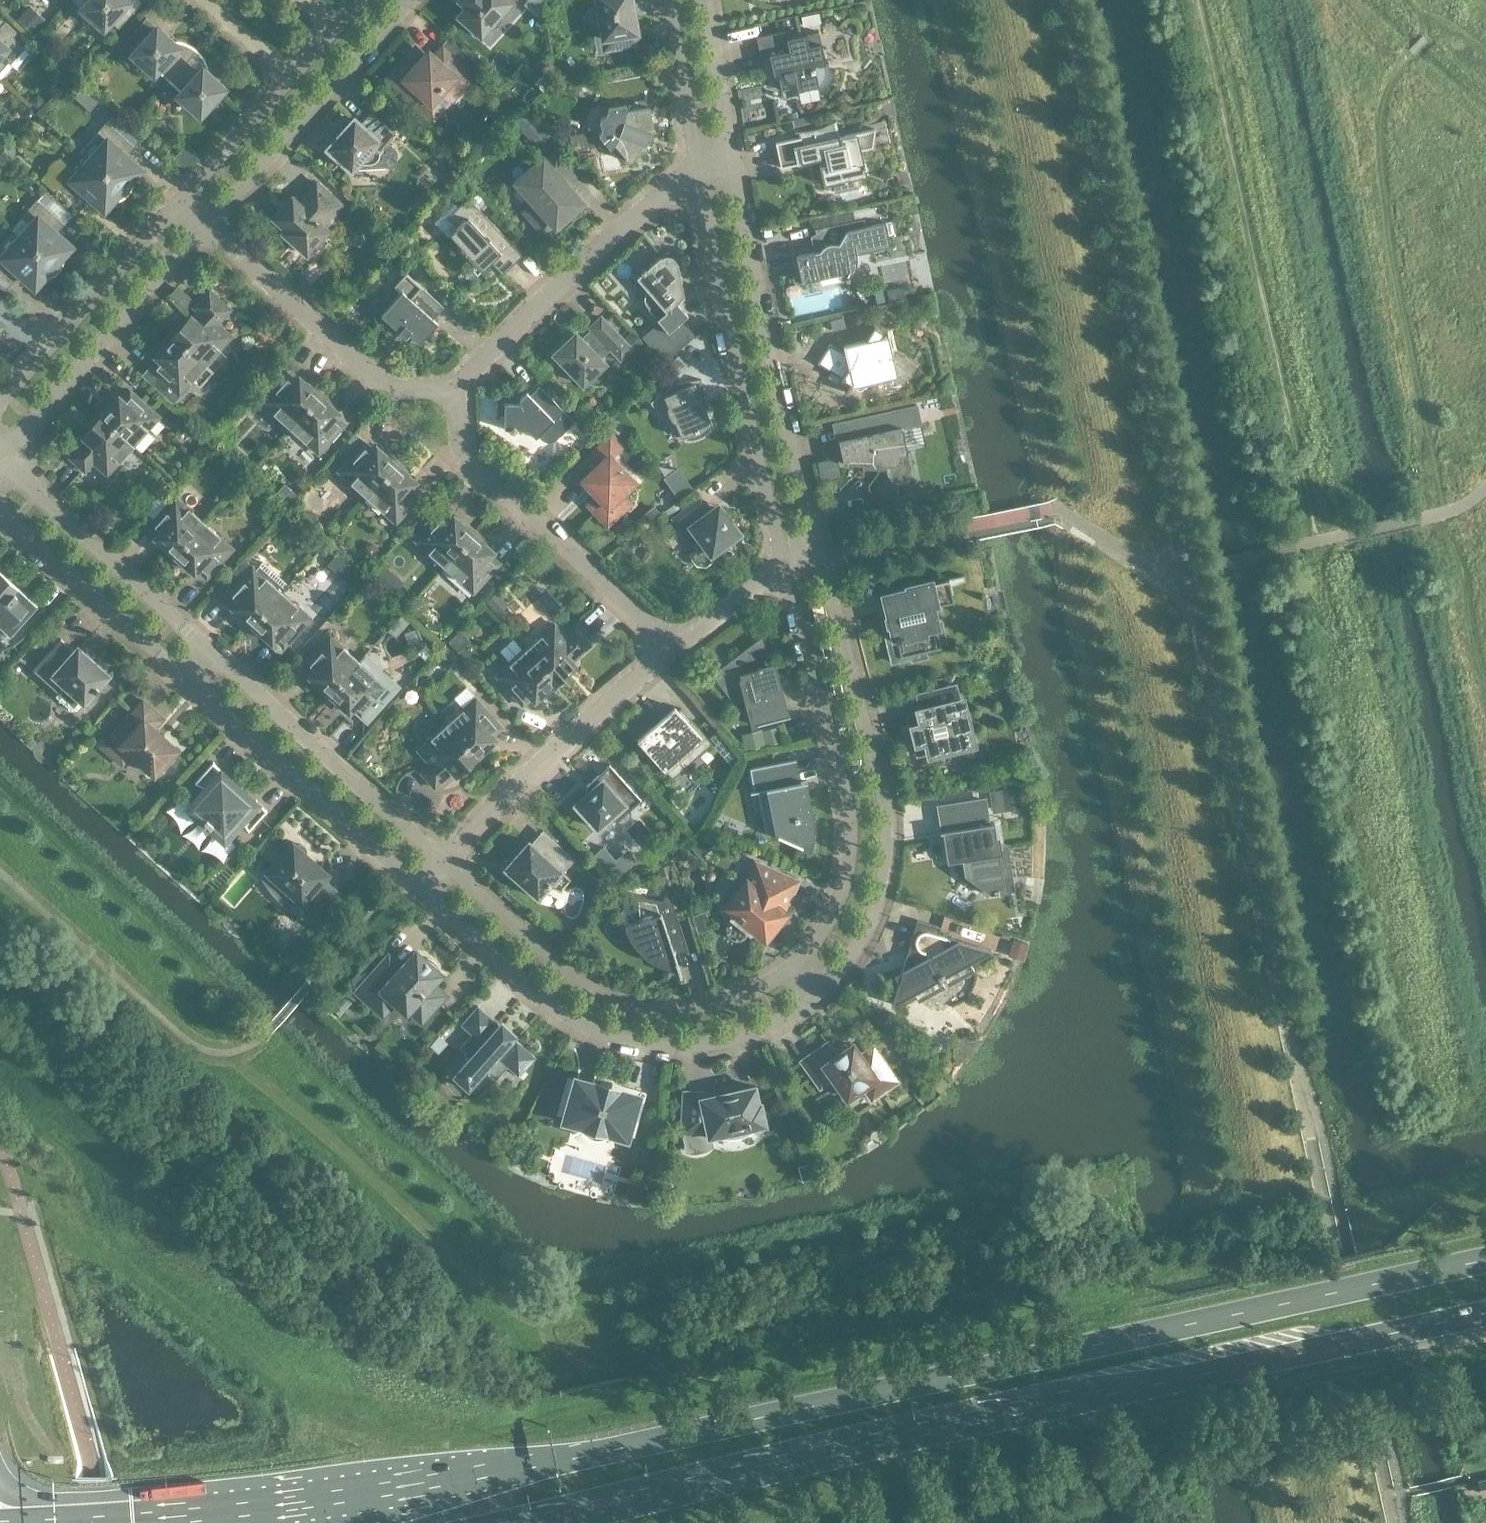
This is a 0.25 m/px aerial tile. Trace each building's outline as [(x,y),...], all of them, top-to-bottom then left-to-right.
[(83,7),(104,26),(109,20),(114,24),(118,28),(142,1),(141,0),(75,0),(83,7)] [(463,10),(457,17),(458,18),(459,16),(480,35),(479,36),(480,37),(513,0),(460,0),(467,6),(463,10)] [(599,51),(636,44),(634,32),(636,32),(634,18),(631,1),(631,2),(631,0),(597,0),(598,7),(594,7),(595,8),(592,8),(588,10),(585,15),(586,21),(590,24),(595,25),(597,25),(601,24),(603,36),(596,37),(599,51)] [(0,53),(10,62),(24,45),(0,24),(0,53)] [(157,68),(170,79),(196,51),(192,47),(185,43),(176,42),(168,42),(155,30),(133,53),(154,72),(157,68)] [(817,86),(818,88),(822,86),(823,85),(828,80),(830,74),(828,62),(825,62),(819,31),(787,38),(786,30),(756,36),(761,57),(770,55),(774,75),(778,74),(781,89),(797,86),(798,90),(817,86)] [(63,43),(53,55),(81,80),(100,59),(86,47),(78,56),(63,43)] [(451,100),(473,75),(443,47),(434,57),(428,52),(420,62),(410,53),(387,78),(412,101),(420,92),(431,102),(441,91),(451,100)] [(200,54),(196,51),(170,79),(182,91),(179,94),(200,113),(221,90),(208,78),(207,69),(204,61),(200,54)] [(650,131),(654,130),(650,106),(627,110),(626,106),(626,105),(626,104),(608,107),(608,108),(606,114),(602,116),(600,120),(600,124),(601,127),(599,134),(598,134),(610,148),(611,147),(615,144),(630,162),(649,146),(645,142),(650,131)] [(530,109),(520,116),(537,141),(547,134),(530,109)] [(354,118),(328,148),(351,169),(352,168),(388,166),(391,165),(394,164),(396,161),(397,158),(398,155),(397,151),(396,148),(394,145),(391,143),(390,142),(389,141),(396,133),(371,110),(360,123),(354,118)] [(101,144),(89,158),(126,192),(129,189),(132,183),(132,176),(140,167),(122,150),(130,141),(107,120),(92,136),(101,144)] [(836,137),(832,122),(819,128),(804,131),(805,136),(801,137),(775,142),(781,167),(823,158),(824,165),(820,166),(824,184),(835,182),(835,181),(834,181),(833,178),(851,174),(851,177),(851,178),(861,176),(861,175),(866,174),(865,170),(865,168),(866,167),(865,163),(864,163),(861,149),(873,147),(873,146),(872,146),(874,130),(875,130),(875,128),(836,137)] [(565,183),(574,174),(555,153),(546,162),(543,159),(517,182),(535,203),(526,211),(544,230),(553,222),(555,225),(581,202),(565,183)] [(125,194),(126,192),(89,158),(77,171),(65,160),(50,176),(77,200),(85,191),(103,208),(112,198),(119,197),(125,194)] [(331,223),(332,221),(332,218),(331,216),(342,204),(316,181),(298,201),(292,196),(274,217),(286,228),(283,232),(307,254),(329,229),(327,228),(331,223)] [(32,222),(20,235),(20,236),(57,269),(60,267),(62,260),(62,254),(71,244),(52,228),(61,218),(68,210),(44,189),(37,197),(23,213),(32,222)] [(458,228),(457,246),(458,251),(461,256),(466,259),(471,260),(471,267),(477,274),(497,255),(508,266),(519,255),(521,256),(522,255),(468,197),(447,216),(458,228)] [(819,250),(796,255),(801,281),(820,277),(822,278),(824,279),(826,280),(829,281),(831,281),(834,281),(838,281),(840,280),(843,279),(845,278),(846,280),(850,279),(849,275),(850,274),(852,272),(853,270),(854,269),(855,267),(856,264),(857,262),(857,261),(857,258),(857,257),(857,255),(856,252),(865,250),(871,249),(890,245),(885,222),(866,226),(864,218),(855,220),(852,210),(810,219),(816,228),(814,229),(824,245),(823,246),(821,247),(820,248),(819,250)] [(7,278),(16,268),(34,285),(43,275),(49,275),(55,272),(57,269),(20,236),(20,235),(8,249),(0,242),(0,271),(7,278)] [(636,277),(649,291),(647,293),(647,296),(648,299),(651,306),(648,309),(668,331),(688,314),(677,302),(684,296),(683,289),(682,289),(680,286),(677,286),(676,280),(681,279),(678,262),(675,262),(673,259),(670,257),(666,256),(662,258),(661,256),(646,268),(645,267),(641,271),(642,272),(636,277)] [(401,291),(381,314),(405,336),(409,333),(420,342),(438,322),(433,318),(444,306),(406,272),(394,285),(401,291)] [(174,328),(170,332),(213,371),(227,355),(220,349),(232,335),(218,323),(231,308),(209,289),(194,306),(200,312),(194,318),(191,316),(184,323),(183,322),(181,323),(178,325),(174,328)] [(558,358),(579,379),(579,378),(587,379),(588,379),(590,377),(592,380),(595,381),(599,380),(601,377),(602,374),(601,371),(599,368),(605,362),(600,357),(610,347),(611,348),(622,337),(601,316),(590,327),(593,329),(588,334),(583,339),(576,332),(558,349),(559,349),(559,357),(558,358)] [(818,362),(817,363),(842,378),(841,378),(842,379),(844,376),(851,380),(845,391),(846,391),(852,382),(853,386),(898,376),(888,335),(880,337),(883,331),(875,327),(876,326),(875,325),(865,340),(843,345),(845,353),(830,343),(818,362)] [(159,357),(142,375),(172,402),(193,379),(200,386),(213,371),(170,332),(169,334),(167,336),(166,338),(164,341),(163,343),(161,346),(163,348),(156,355),(159,357)] [(260,400),(289,427),(322,391),(315,386),(308,382),(306,383),(299,377),(297,380),(287,371),(260,400)] [(674,384),(664,390),(650,402),(668,423),(674,420),(682,436),(685,435),(686,438),(695,437),(703,434),(710,428),(709,425),(712,423),(701,397),(699,383),(702,382),(701,379),(685,381),(674,384)] [(536,437),(538,435),(542,439),(547,441),(552,440),(557,438),(560,434),(561,435),(575,420),(539,385),(530,394),(527,391),(520,399),(520,403),(505,403),(504,428),(505,428),(505,426),(510,427),(510,428),(514,432),(517,428),(517,427),(527,427),(527,428),(536,437)] [(112,404),(111,402),(104,407),(98,412),(134,445),(160,415),(130,389),(122,399),(119,396),(112,404)] [(322,391),(289,427),(319,453),(345,423),(335,414),(338,412),(331,405),(332,404),(328,397),(322,391)] [(917,404),(838,421),(842,439),(838,440),(839,441),(839,444),(840,447),(841,450),(843,463),(888,465),(889,472),(891,476),(895,479),(900,480),(905,480),(909,476),(911,472),(911,467),(908,453),(907,450),(902,427),(921,423),(917,404)] [(134,445),(98,412),(93,419),(89,426),(90,428),(84,435),(87,438),(70,456),(85,470),(94,461),(108,474),(134,445)] [(609,503),(633,480),(610,457),(620,447),(610,437),(580,465),(589,474),(584,479),(589,485),(591,483),(596,489),(595,490),(599,495),(589,504),(607,523),(618,513),(609,503)] [(338,470),(367,496),(399,460),(392,455),(385,451),(384,453),(376,446),(374,449),(364,440),(338,470)] [(399,460),(367,496),(396,522),(422,492),(413,484),(415,481),(408,475),(410,473),(405,466),(399,460)] [(163,543),(162,545),(166,551),(172,557),(204,521),(175,495),(149,525),(158,534),(156,536),(163,543)] [(697,564),(705,565),(721,554),(717,549),(739,532),(737,529),(737,526),(734,522),(731,521),(722,510),(723,512),(720,514),(715,507),(709,512),(700,500),(675,518),(693,542),(694,541),(698,547),(689,554),(697,564)] [(415,540),(444,566),(476,530),(470,525),(462,521),(461,522),(454,516),(451,519),(442,510),(415,540)] [(233,548),(204,521),(172,557),(179,562),(186,566),(187,565),(195,571),(197,569),(207,577),(233,548)] [(476,530),(444,566),(473,592),(500,562),(490,553),(493,551),(486,544),(487,543),(482,536),(476,530)] [(332,559),(351,581),(359,574),(340,552),(332,559)] [(241,578),(226,594),(236,603),(233,606),(240,612),(239,614),(240,615),(241,617),(242,619),(244,621),(245,622),(247,625),(248,626),(249,627),(259,616),(282,591),(252,565),(244,557),(232,571),(241,578)] [(0,571),(0,625),(10,634),(37,604),(0,571)] [(962,581),(961,577),(965,576),(964,574),(933,582),(932,580),(906,586),(907,588),(876,596),(882,618),(888,617),(889,625),(884,626),(892,661),(912,657),(913,659),(926,656),(925,651),(941,647),(936,628),(939,627),(934,606),(942,604),(941,598),(952,595),(950,584),(962,581)] [(259,616),(249,627),(256,632),(263,636),(265,634),(272,641),(274,638),(284,647),(311,617),(282,591),(259,616)] [(554,623),(525,649),(557,685),(563,679),(568,672),(566,670),(574,664),(571,661),(590,644),(576,629),(567,637),(554,623)] [(330,634),(303,664),(313,673),(310,675),(318,682),(316,683),(321,690),(327,696),(359,660),(330,634)] [(77,709),(83,701),(84,702),(95,689),(96,690),(99,687),(98,686),(109,674),(104,670),(107,667),(94,655),(92,656),(85,650),(83,651),(78,646),(74,650),(61,638),(33,669),(59,693),(56,696),(71,709),(77,709)] [(757,643),(753,645),(711,676),(712,677),(722,670),(739,692),(744,691),(753,724),(790,714),(789,713),(785,714),(779,692),(777,692),(775,684),(779,683),(774,664),(768,665),(764,648),(762,645),(757,643)] [(542,692),(543,694),(551,690),(557,685),(525,649),(496,674),(523,704),(532,696),(535,699),(542,692)] [(388,687),(359,660),(327,696),(333,701),(341,705),(342,704),(349,710),(352,707),(361,716),(388,687)] [(970,741),(974,739),(965,702),(960,703),(955,684),(917,694),(922,713),(917,714),(920,723),(910,725),(917,754),(931,751),(932,755),(971,745),(970,741)] [(449,717),(463,706),(457,697),(443,708),(449,717)] [(475,697),(446,723),(479,759),(484,753),(489,746),(488,744),(495,738),(493,735),(502,726),(475,697)] [(150,724),(159,713),(143,699),(102,746),(118,760),(127,749),(154,773),(159,768),(167,762),(172,753),(177,748),(150,724)] [(675,706),(638,739),(641,742),(672,778),(712,742),(681,707),(678,710),(675,706)] [(463,766),(465,768),(472,764),(479,759),(446,723),(417,749),(430,763),(421,771),(435,787),(454,770),(456,773),(463,766)] [(780,836),(805,847),(809,838),(810,828),(809,818),(811,817),(806,790),(802,790),(801,783),(807,781),(807,780),(798,782),(794,761),(796,760),(796,759),(750,768),(755,790),(750,791),(751,793),(759,791),(767,833),(779,838),(780,836)] [(249,830),(267,810),(256,800),(252,803),(240,792),(238,794),(232,789),(234,787),(221,775),(224,771),(213,761),(195,782),(202,785),(208,789),(197,802),(197,803),(193,808),(205,819),(204,820),(210,826),(211,824),(224,835),(228,830),(229,831),(240,818),(249,830)] [(630,816),(631,812),(630,809),(641,799),(610,764),(587,785),(587,786),(589,784),(593,788),(576,804),(582,810),(580,812),(579,811),(578,811),(590,825),(591,824),(590,823),(592,821),(598,827),(612,814),(617,819),(615,821),(616,822),(618,820),(620,822),(624,821),(628,820),(630,816)] [(943,830),(940,830),(940,831),(949,830),(950,835),(947,837),(946,839),(949,857),(960,856),(963,872),(986,889),(993,888),(994,893),(999,892),(999,889),(1011,887),(1005,847),(998,848),(994,822),(987,823),(984,799),(939,806),(943,830)] [(510,872),(538,897),(547,886),(560,889),(570,878),(562,870),(572,858),(547,835),(536,847),(529,840),(509,862),(508,863),(509,864),(510,870),(509,871),(510,872)] [(295,896),(286,906),(297,914),(310,920),(338,889),(324,877),(328,873),(327,872),(325,874),(318,868),(320,866),(306,853),(306,850),(305,846),(302,844),(299,843),(295,844),(293,842),(267,871),(295,896)] [(735,914),(729,922),(726,927),(727,933),(730,937),(735,940),(741,939),(746,936),(752,928),(765,939),(779,922),(772,916),(779,907),(782,909),(783,908),(796,879),(757,862),(749,881),(746,879),(725,906),(735,914)] [(670,902),(634,894),(633,896),(637,900),(637,908),(639,920),(625,925),(627,930),(629,935),(632,940),(635,945),(639,949),(643,953),(647,956),(651,959),(656,962),(661,964),(666,966),(671,968),(669,962),(675,961),(675,962),(677,962),(674,954),(676,948),(673,948),(672,946),(683,942),(687,952),(689,951),(669,890),(667,891),(670,902)] [(941,926),(917,920),(910,943),(917,945),(915,953),(908,950),(892,1004),(991,950),(938,934),(941,926)] [(388,955),(357,991),(383,1014),(395,1001),(406,1011),(408,1009),(421,1020),(438,1002),(444,1007),(445,1006),(426,989),(441,973),(436,969),(438,967),(437,963),(434,960),(431,958),(427,957),(425,959),(416,951),(401,967),(388,955)] [(471,1055),(460,1067),(475,1081),(486,1069),(496,1077),(507,1065),(518,1075),(535,1056),(517,1040),(511,1046),(509,1044),(517,1035),(502,1021),(493,1030),(490,1028),(496,1022),(478,1006),(462,1024),(473,1034),(462,1046),(471,1055)] [(837,1055),(821,1033),(820,1033),(827,1042),(793,1066),(793,1067),(802,1061),(820,1086),(833,1077),(847,1096),(863,1085),(872,1098),(898,1080),(904,1089),(905,1089),(874,1046),(883,1040),(882,1039),(860,1054),(856,1048),(848,1054),(844,1050),(837,1055)] [(608,1093),(601,1091),(600,1087),(597,1084),(593,1085),(592,1085),(593,1083),(577,1078),(566,1117),(581,1121),(579,1128),(571,1130),(571,1131),(580,1129),(585,1134),(592,1138),(599,1138),(606,1136),(613,1143),(613,1142),(608,1136),(610,1129),(625,1134),(636,1095),(619,1091),(619,1092),(616,1090),(613,1089),(610,1090),(608,1093)] [(738,1092),(707,1098),(706,1091),(683,1089),(681,1131),(708,1133),(709,1134),(719,1132),(719,1133),(726,1135),(733,1135),(740,1134),(744,1132),(750,1129),(755,1126),(754,1124),(765,1122),(763,1117),(766,1116),(767,1114),(767,1111),(766,1108),(764,1107),(762,1106),(761,1106),(760,1101),(758,1102),(754,1085),(737,1088),(738,1092)]
